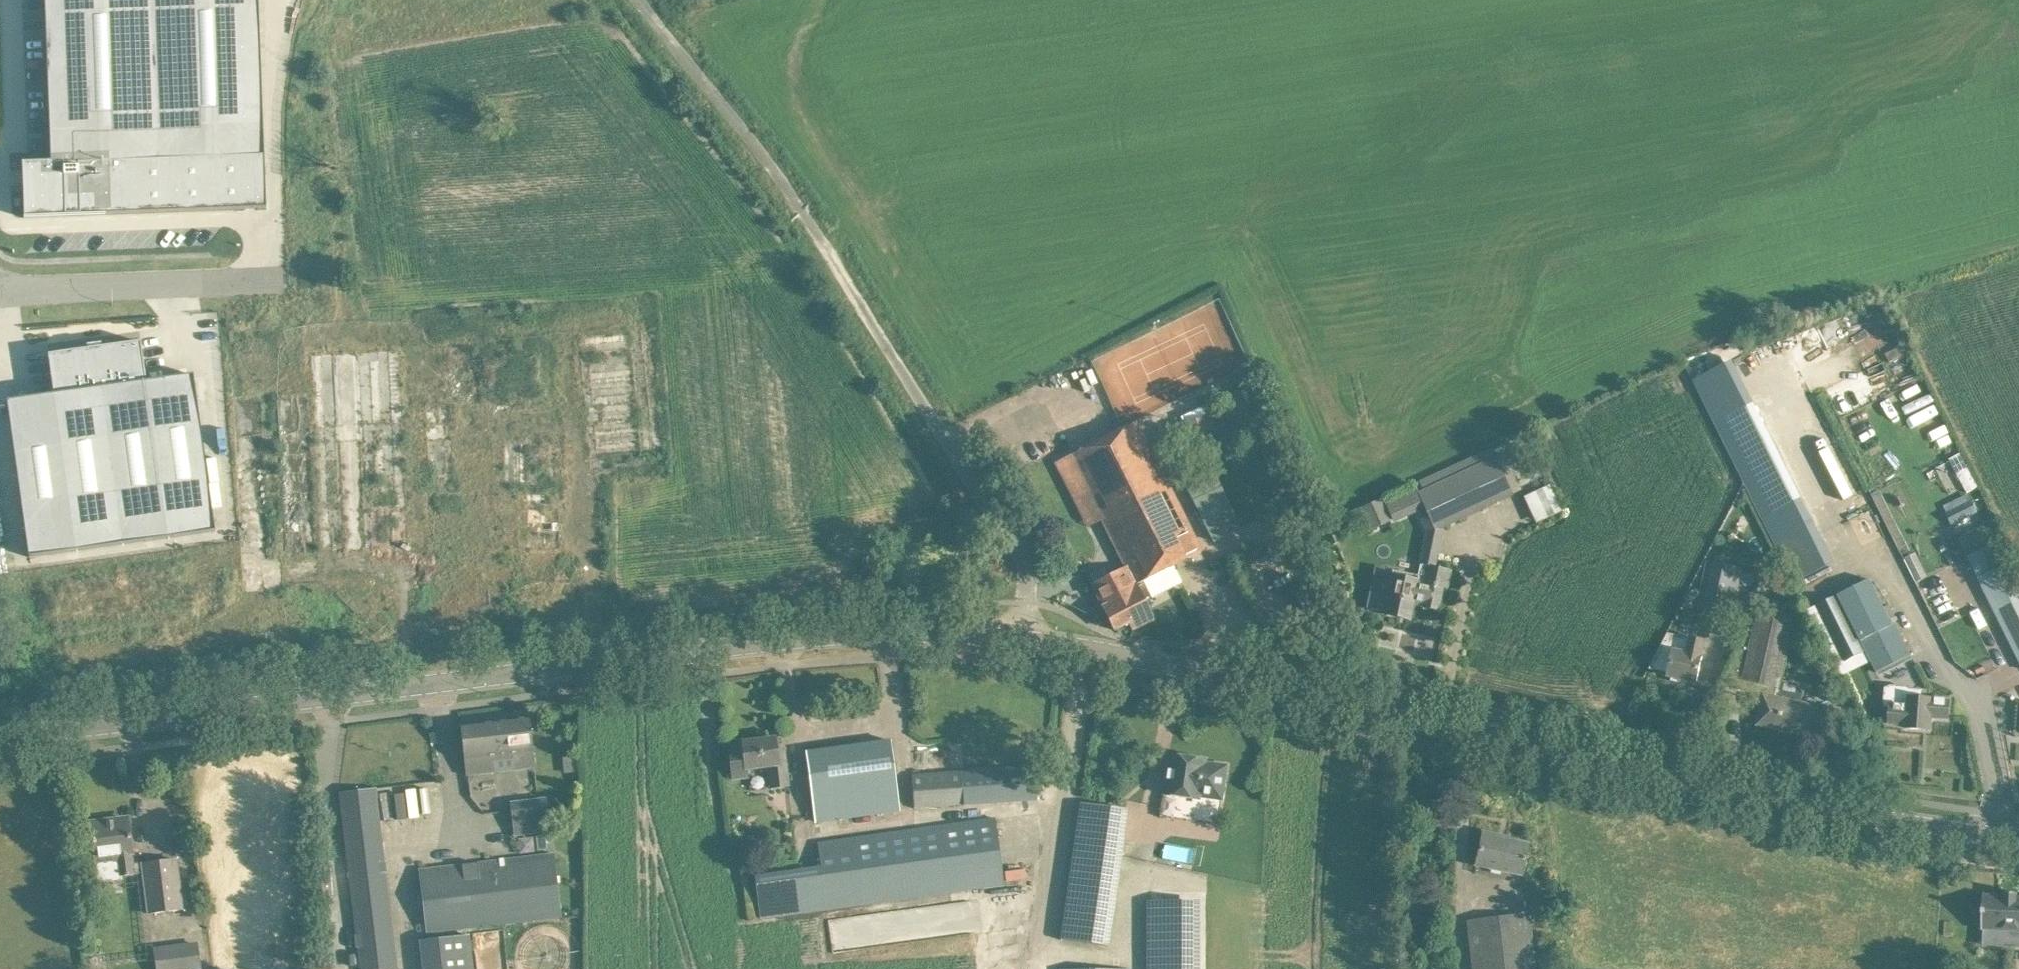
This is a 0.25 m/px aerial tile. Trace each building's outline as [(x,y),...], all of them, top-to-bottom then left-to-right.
[(22,163),(24,217),(266,209),(259,0),(44,0),(50,162),(22,163)] [(54,394),(7,400),(29,557),(215,531),(193,374),(146,381),(141,341),(102,347),(87,349),(48,354),(54,394)] [(408,549),(403,350),(312,352),(317,551),(408,549)] [(1694,381),(1715,424),(1748,407),(1726,364),(1694,381)] [(1184,428),(1190,439),(1211,428),(1206,417),(1184,428)] [(1725,418),(1715,424),(1747,487),(1795,583),(1827,567),(1780,471),(1757,482),(1725,418)] [(1069,455),(1102,522),(1171,488),(1137,422),(1069,455)] [(1513,494),(1496,458),(1492,449),(1422,481),(1426,490),(1418,494),(1426,512),(1435,531),(1442,527),(1513,494)] [(1185,483),(1195,503),(1217,491),(1208,472),(1185,483)] [(1523,498),(1535,524),(1560,512),(1548,486),(1523,498)] [(1102,522),(1126,569),(1127,569),(1135,585),(1135,586),(1136,585),(1144,581),(1203,552),(1171,488),(1102,522)] [(1972,498),(1945,511),(1952,524),(1978,511),(1972,498)] [(1380,499),(1361,507),(1371,529),(1390,521),(1380,499)] [(1205,523),(1215,542),(1238,530),(1228,511),(1205,523)] [(1959,536),(1959,537),(1979,578),(2013,561),(1993,520),(1959,536)] [(1702,602),(1732,608),(1741,570),(1710,563),(1702,602)] [(1419,576),(1388,569),(1383,569),(1378,570),(1375,574),(1373,579),(1370,593),(1367,608),(1383,612),(1383,614),(1410,620),(1413,604),(1438,610),(1443,586),(1448,587),(1451,571),(1434,568),(1428,566),(1424,582),(1427,583),(1426,589),(1417,587),(1419,576)] [(1115,629),(1129,622),(1115,593),(1135,585),(1127,569),(1126,569),(1093,586),(1104,608),(1101,612),(1106,621),(1111,621),(1115,629)] [(1176,572),(1156,583),(1160,591),(1181,581),(1176,572)] [(1893,625),(1870,579),(1839,595),(1842,600),(1843,603),(1878,673),(1912,656),(1896,623),(1893,625)] [(1115,593),(1129,622),(1133,630),(1153,620),(1144,602),(1153,598),(1144,581),(1136,585),(1135,586),(1135,585),(1115,593)] [(1991,602),(2018,658),(2018,588),(1991,602)] [(1819,608),(1845,660),(1866,649),(1843,603),(1839,605),(1836,600),(1819,608)] [(1757,613),(1723,687),(1742,691),(1743,685),(1765,690),(1766,690),(1767,685),(1778,687),(1779,687),(1793,621),(1757,613)] [(1667,634),(1650,669),(1669,673),(1669,676),(1672,677),(1671,681),(1683,683),(1684,680),(1697,683),(1701,663),(1706,643),(1692,640),(1667,634)] [(1981,664),(1974,667),(1977,674),(1984,670),(1981,664)] [(1887,723),(1894,723),(1907,725),(1907,728),(1931,730),(1932,718),(1949,719),(1950,701),(1912,697),(1912,689),(1909,686),(1889,684),(1885,686),(1883,705),(1889,705),(1887,723)] [(1776,697),(1778,687),(1767,685),(1766,690),(1765,690),(1757,725),(1838,742),(1842,723),(1845,711),(1776,697)] [(535,766),(529,718),(460,726),(466,775),(496,771),(494,756),(516,754),(518,768),(535,766)] [(729,748),(731,767),(733,779),(748,778),(747,770),(768,767),(771,788),(789,786),(784,747),(777,748),(775,738),(742,742),(742,746),(729,748)] [(804,751),(807,777),(814,823),(899,811),(889,740),(804,751)] [(1163,794),(1180,796),(1199,799),(1199,796),(1221,799),(1226,765),(1204,762),(1204,760),(1169,755),(1163,794)] [(912,774),(914,808),(1035,801),(1033,766),(912,774)] [(342,813),(362,968),(398,968),(375,788),(340,793),(342,813)] [(509,800),(513,835),(549,830),(545,796),(509,800)] [(1059,939),(1108,946),(1126,809),(1077,803),(1059,939)] [(753,874),(758,917),(1005,885),(995,816),(816,840),(819,865),(753,874)] [(120,875),(122,875),(144,872),(148,912),(181,908),(175,859),(143,863),(143,866),(133,867),(131,854),(133,854),(131,839),(129,820),(90,824),(93,844),(95,867),(119,871),(120,875)] [(1483,832),(1479,852),(1477,861),(1490,864),(1489,869),(1520,876),(1527,844),(1499,838),(1499,836),(1483,832)] [(418,868),(426,932),(561,916),(553,852),(418,868)] [(2017,897),(2017,895),(2018,895),(2018,893),(2004,893),(2004,894),(2005,894),(2004,896),(1983,895),(1982,929),(1983,929),(2004,930),(2003,940),(2003,946),(2018,947),(2018,945),(2005,944),(2005,940),(2018,941),(2018,897),(2017,897)] [(1196,901),(1145,900),(1145,968),(1196,968),(1196,901)] [(1471,968),(1535,968),(1529,916),(1466,923),(1471,968)] [(469,934),(419,940),(422,968),(473,968),(469,934)] [(175,946),(153,948),(154,960),(155,968),(177,968),(175,946)] [(91,968),(105,968),(104,960),(90,962),(91,968)]
